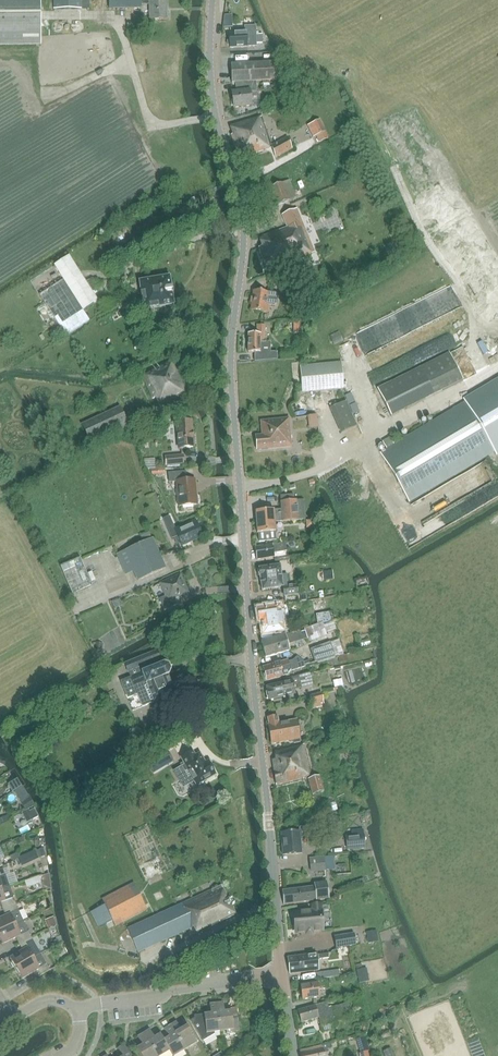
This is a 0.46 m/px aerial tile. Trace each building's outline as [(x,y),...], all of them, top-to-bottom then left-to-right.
[(40,44),(40,0),(0,0),(0,44),(40,44)] [(89,8),(89,0),(53,0),(53,9),(89,8)] [(109,9),(142,8),(142,5),(149,5),(150,20),(163,20),(167,20),(167,0),(109,0),(109,9)] [(224,16),(223,28),(233,28),(232,15),(224,16)] [(245,33),(229,33),(230,48),(247,47),(256,46),(256,43),(262,42),(262,34),(258,35),(258,32),(256,33),(255,26),(244,26),(245,33)] [(278,63),(231,65),(232,83),(235,83),(236,92),(232,93),(233,108),(252,106),(251,91),(257,90),(256,82),(279,81),(278,63)] [(260,117),(230,127),(233,135),(231,136),(240,159),(272,148),(275,158),(293,148),(288,137),(271,142),(262,117),(260,117)] [(325,132),(319,120),(307,126),(313,138),(325,132)] [(289,180),(271,188),(278,205),(296,197),(289,180)] [(262,246),(258,248),(267,271),(315,253),(297,209),(282,215),(287,228),(259,238),(262,246)] [(54,265),(30,281),(66,336),(90,321),(83,310),(97,300),(69,256),(54,265)] [(271,288),(284,283),(280,273),(266,277),(271,288)] [(169,277),(139,282),(141,295),(141,297),(163,293),(163,295),(171,293),(171,291),(170,288),(171,288),(171,289),(172,289),(172,287),(171,287),(169,277)] [(251,311),(268,313),(269,305),(274,306),(277,303),(278,295),(276,293),(253,291),(251,311)] [(163,293),(141,297),(143,310),(174,305),(172,294),(173,294),(173,293),(172,293),(171,293),(163,295),(163,293)] [(138,305),(125,307),(127,321),(140,319),(138,305)] [(265,343),(266,325),(257,325),(257,333),(248,334),(248,352),(260,353),(261,343),(265,343)] [(294,349),(280,350),(281,360),(294,359),(294,349)] [(449,353),(420,367),(377,388),(391,417),(434,395),(463,381),(449,353)] [(160,408),(188,394),(172,361),(140,376),(142,381),(144,380),(152,399),(156,398),(160,408)] [(341,362),(300,366),(302,393),(344,389),(341,362)] [(357,426),(346,401),(330,409),(340,433),(357,426)] [(387,449),(381,452),(409,501),(493,451),(464,403),(393,445),(390,439),(383,442),(387,449)] [(120,406),(81,425),(89,442),(128,424),(120,406)] [(262,435),(255,436),(257,450),(292,447),(289,419),(261,421),(262,435)] [(194,447),(192,421),(175,422),(178,449),(194,447)] [(165,465),(184,463),(184,455),(165,457),(165,465)] [(176,482),(178,506),(197,505),(198,503),(198,497),(196,495),(193,496),(193,490),(196,490),(195,479),(186,480),(185,471),(168,473),(169,483),(176,482)] [(281,509),(255,512),(257,533),(258,533),(259,542),(276,540),(275,531),(276,531),(275,522),(282,522),(289,521),(299,521),(297,500),(294,500),(293,494),(280,495),(281,501),(280,502),(281,509)] [(202,537),(195,522),(176,530),(174,526),(163,531),(167,541),(176,537),(180,547),(202,537)] [(144,542),(125,550),(138,580),(166,568),(153,538),(152,538),(150,532),(141,536),(144,542)] [(286,543),(254,548),(256,559),(274,557),(274,553),(287,551),(286,543)] [(92,586),(81,557),(61,566),(72,594),(92,586)] [(258,571),(258,576),(259,576),(260,578),(262,590),(283,588),(284,597),(299,594),(297,585),(289,586),(287,574),(282,574),(281,565),(259,568),(259,569),(258,571)] [(175,597),(188,592),(180,575),(161,584),(166,596),(159,599),(164,610),(178,604),(175,597)] [(281,606),(258,609),(260,623),(262,623),(264,633),(261,633),(263,642),(276,638),(275,633),(285,631),(281,606)] [(263,642),(261,642),(265,659),(280,654),(280,653),(289,650),(287,645),(309,639),(306,629),(276,638),(263,642)] [(309,649),(314,662),(335,657),(330,643),(309,649)] [(126,663),(131,677),(120,682),(127,699),(137,695),(142,707),(175,693),(168,676),(169,676),(171,671),(169,666),(164,664),(142,673),(139,667),(160,659),(157,650),(126,663)] [(287,660),(262,667),(266,682),(288,675),(292,671),(307,667),(309,664),(308,659),(303,660),(296,655),(292,660),(288,661),(287,660)] [(267,692),(266,694),(267,698),(269,700),(295,694),(294,689),(304,687),(301,676),(291,678),(292,680),(266,686),(267,692)] [(314,708),(325,706),(321,693),(310,696),(314,708)] [(269,725),(271,744),(293,740),(293,743),(300,742),(297,720),(279,723),(278,716),(268,718),(269,725)] [(276,785),(312,775),(305,744),(275,751),(276,759),(271,760),(276,785)] [(167,750),(153,758),(160,770),(174,762),(167,750)] [(180,782),(174,786),(179,795),(183,796),(199,788),(197,785),(216,774),(209,760),(205,762),(200,753),(195,755),(192,750),(180,757),(184,766),(174,772),(180,782)] [(312,795),(323,792),(319,776),(308,779),(312,795)] [(34,809),(30,811),(34,819),(38,817),(34,809)] [(12,818),(10,814),(0,819),(0,823),(12,818)] [(281,832),(283,855),(302,853),(300,830),(281,832)] [(364,835),(346,837),(347,851),(365,849),(364,835)] [(35,851),(19,858),(23,866),(39,859),(35,851)] [(324,856),(312,858),(309,858),(310,872),(326,871),(326,870),(333,870),(332,856),(324,857),(324,856)] [(9,887),(3,869),(0,870),(0,890),(9,887)] [(49,873),(42,876),(43,885),(50,884),(49,873)] [(283,905),(329,899),(327,882),(313,883),(314,887),(282,891),(283,905)] [(115,926),(147,910),(134,883),(102,899),(104,905),(90,912),(98,928),(112,921),(115,926)] [(222,885),(127,929),(138,953),(193,926),(197,933),(236,914),(222,885)] [(9,887),(0,890),(0,903),(3,909),(16,904),(13,898),(9,887)] [(23,921),(16,904),(3,909),(6,916),(0,918),(0,932),(23,921)] [(294,913),(296,933),(305,932),(307,932),(311,931),(312,931),(322,930),(320,905),(312,906),(313,911),(294,913)] [(23,921),(0,932),(0,941),(2,944),(16,938),(19,944),(31,938),(23,921)] [(354,933),(334,936),(336,949),(356,945),(365,943),(363,932),(354,933)] [(10,962),(15,969),(33,958),(40,954),(31,938),(19,944),(23,950),(9,958),(11,962),(10,962)] [(319,971),(318,964),(317,958),(320,958),(320,959),(322,959),(323,963),(324,963),(324,964),(329,964),(328,953),(317,954),(288,958),(289,975),(319,971)] [(33,958),(15,969),(19,976),(20,976),(22,979),(35,971),(38,977),(50,970),(46,964),(40,954),(33,958)] [(318,983),(301,985),(302,1000),(320,998),(319,990),(326,989),(325,983),(318,983)] [(216,1003),(220,1032),(226,1031),(226,1034),(239,1032),(236,1008),(230,1009),(231,1011),(224,1012),(223,1002),(216,1003)] [(299,1010),(302,1023),(319,1018),(321,1027),(336,1022),(336,1021),(344,1019),(340,1005),(332,1007),(328,1008),(327,1002),(314,1006),(299,1010)] [(220,1032),(216,1003),(209,1004),(210,1014),(194,1016),(194,1018),(191,1020),(203,1041),(215,1035),(214,1032),(220,1032)] [(176,1022),(170,1025),(185,1050),(197,1043),(187,1026),(181,1029),(176,1022)] [(170,1025),(164,1029),(169,1037),(163,1040),(169,1051),(172,1055),(175,1055),(185,1050),(170,1025)] [(143,1033),(157,1055),(162,1055),(169,1051),(163,1040),(159,1034),(154,1037),(149,1029),(143,1033)] [(143,1033),(137,1037),(142,1045),(136,1048),(141,1055),(157,1055),(143,1033)] [(331,1049),(330,1044),(299,1050),(300,1055),(325,1055),(323,1051),(331,1049)] [(123,1045),(117,1049),(122,1055),(130,1055),(123,1045)]
